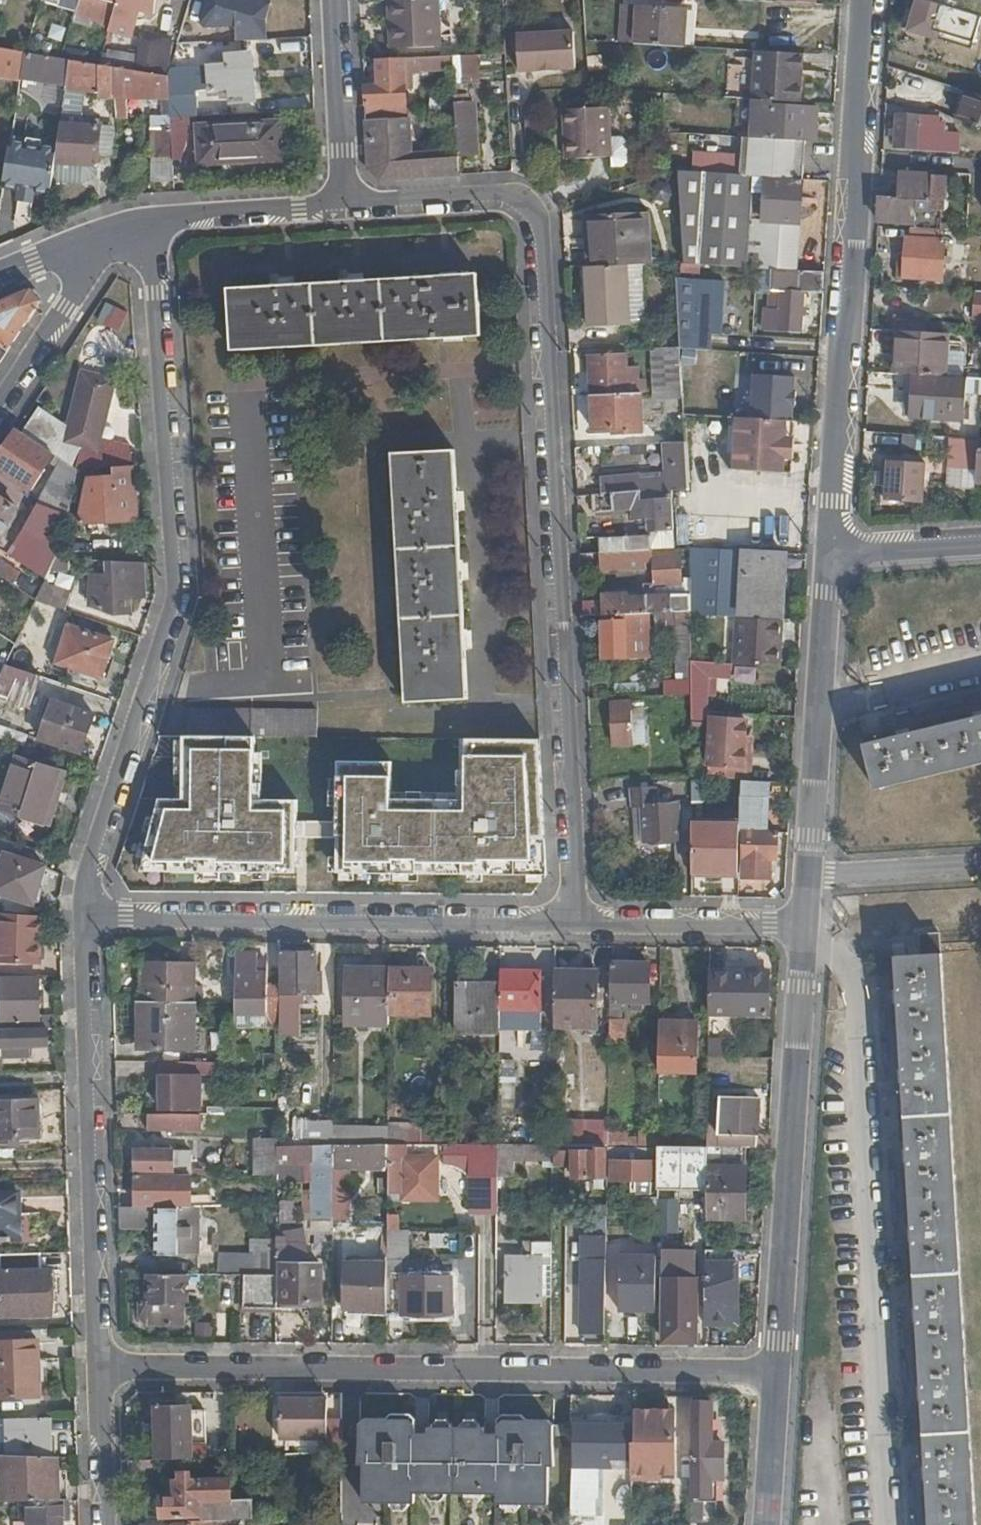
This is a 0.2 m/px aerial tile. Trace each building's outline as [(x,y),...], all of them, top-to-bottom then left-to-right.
[(77,9),(80,0),(62,0),(60,4),(77,9)] [(77,9),(76,13),(94,18),(111,24),(119,0),(80,0),(77,9)] [(108,33),(130,40),(134,27),(128,26),(131,17),(138,19),(140,12),(153,16),(154,0),(119,0),(111,24),(108,33)] [(238,27),(238,37),(273,37),(273,0),(213,0),(213,27),(238,27)] [(440,48),(437,0),(423,0),(386,2),(390,52),(440,48)] [(684,13),(637,9),(634,45),(683,49),(684,13)] [(91,27),(94,18),(76,13),(73,22),(91,27)] [(517,74),(573,70),(571,34),(515,38),(517,74)] [(162,65),(165,45),(140,40),(137,61),(135,71),(164,76),(166,66),(162,65)] [(19,84),(24,56),(0,52),(0,81),(19,84)] [(191,69),(191,79),(168,81),(169,101),(171,120),(181,120),(194,119),(192,92),(230,90),(231,104),(252,102),(250,54),(228,55),(228,68),(191,69)] [(801,57),(755,54),(753,103),(773,104),(799,106),(801,57)] [(25,56),(24,56),(19,84),(19,85),(47,88),(44,114),(62,117),(68,62),(61,61),(25,56)] [(135,71),(137,61),(114,58),(113,60),(105,59),(104,68),(113,69),(135,73),(135,71)] [(455,119),(457,158),(478,157),(475,107),(467,107),(465,87),(479,86),(476,58),(450,59),(451,72),(455,119)] [(429,73),(451,72),(450,59),(377,63),(378,89),(363,90),(365,124),(404,121),(403,94),(411,93),(410,77),(418,77),(418,69),(429,68),(429,73)] [(68,62),(62,117),(58,150),(55,167),(98,172),(99,164),(102,125),(82,123),(85,91),(99,92),(99,98),(114,99),(113,69),(104,68),(97,67),(68,62)] [(135,73),(113,69),(114,99),(115,119),(128,119),(127,99),(160,101),(161,118),(149,119),(151,148),(169,147),(167,102),(169,101),(168,81),(168,79),(135,73)] [(965,93),(957,119),(980,126),(980,98),(965,93)] [(773,104),(753,103),(751,141),(806,145),(812,145),(814,111),(773,109),(773,104)] [(622,109),(585,111),(588,168),(623,166),(622,109)] [(931,133),(931,120),(897,118),(896,149),(939,152),(940,133),(931,133)] [(181,120),(171,120),(171,139),(182,139),(181,120)] [(365,124),(368,173),(379,181),(459,177),(457,159),(410,162),(408,121),(404,121),(365,124)] [(116,126),(102,125),(99,164),(114,165),(116,126)] [(200,132),(201,161),(275,158),(274,130),(200,132)] [(741,141),(740,158),(739,178),(803,182),(806,145),(751,141),(741,141)] [(34,195),(52,197),(53,184),(55,167),(58,150),(42,148),(42,147),(40,144),(28,143),(25,145),(25,146),(10,145),(2,191),(20,193),(19,198),(33,200),(34,195)] [(740,158),(703,156),(702,175),(739,178),(740,158)] [(98,172),(55,167),(53,184),(81,187),(98,178),(98,172)] [(702,175),(678,174),(682,232),(684,266),(772,272),(797,274),(803,182),(739,178),(702,175)] [(900,203),(878,201),(877,224),(914,226),(915,216),(916,205),(934,206),(936,179),(902,178),(900,203)] [(644,216),(595,218),(598,269),(629,267),(646,267),(644,216)] [(942,218),(915,216),(914,226),(914,230),(939,232),(941,232),(942,218)] [(595,218),(584,219),(587,269),(598,269),(595,218)] [(939,232),(914,230),(913,242),(938,244),(939,232)] [(940,284),(943,245),(938,244),(913,242),(907,242),(905,263),(898,263),(897,280),(940,284)] [(588,329),(632,325),(629,267),(598,269),(587,269),(585,269),(588,329)] [(800,336),(803,297),(823,298),(824,276),(797,274),(772,272),(771,293),(765,293),(763,333),(800,336)] [(480,338),(477,277),(228,291),(232,352),(480,338)] [(724,283),(678,281),(679,350),(710,352),(711,337),(721,337),(724,283)] [(44,300),(31,291),(0,302),(0,366),(44,300)] [(108,301),(99,322),(120,331),(129,310),(108,301)] [(949,337),(898,333),(894,376),(914,377),(945,379),(949,337)] [(676,351),(649,351),(652,401),(682,400),(679,351),(679,350),(676,351)] [(627,358),(592,360),(593,432),(615,431),(615,436),(644,435),(642,396),(630,396),(629,382),(637,381),(636,367),(628,368),(627,358)] [(61,441),(46,436),(40,446),(56,457),(77,470),(79,471),(79,472),(100,471),(104,453),(99,452),(100,449),(98,448),(112,384),(114,385),(114,380),(80,372),(79,377),(81,377),(66,441),(62,439),(61,441)] [(980,394),(980,381),(945,379),(914,377),(911,419),(951,421),(951,410),(964,411),(966,393),(980,394)] [(756,378),(752,421),(787,424),(792,425),(793,410),(796,411),(797,396),(794,396),(796,381),(756,378)] [(733,473),(782,477),(787,424),(752,421),(737,420),(733,473)] [(50,456),(14,432),(0,453),(0,471),(31,491),(50,456)] [(924,448),(925,434),(906,433),(905,447),(924,448)] [(951,440),(947,492),(975,494),(975,489),(978,450),(979,441),(951,440)] [(642,495),(643,505),(674,503),(673,492),(688,491),(685,447),(684,447),(663,447),(664,477),(661,477),(661,481),(639,483),(639,477),(604,479),(604,497),(642,495)] [(467,701),(455,451),(392,455),(404,703),(467,701)] [(49,468),(53,470),(48,481),(72,491),(77,472),(77,470),(56,457),(49,468)] [(881,463),(880,478),(884,478),(883,503),(920,506),(923,466),(881,463)] [(87,480),(78,526),(135,523),(132,471),(114,472),(114,479),(87,480)] [(72,491),(48,481),(38,502),(36,507),(64,517),(72,491)] [(634,524),(649,523),(650,535),(675,533),(674,503),(643,505),(642,495),(604,497),(595,498),(597,516),(633,514),(634,524)] [(44,583),(48,574),(54,561),(55,559),(16,534),(6,527),(8,522),(16,509),(0,498),(0,555),(44,583)] [(6,527),(16,534),(55,559),(59,547),(66,518),(64,517),(36,507),(23,531),(8,522),(6,527)] [(621,595),(603,596),(603,603),(604,617),(651,615),(656,615),(676,614),(690,614),(690,602),(690,587),(680,588),(679,552),(653,552),(655,587),(655,598),(645,598),(621,599),(621,595)] [(642,562),(649,561),(649,553),(600,554),(602,569),(620,568),(619,564),(631,563),(642,562)] [(739,554),(719,553),(717,603),(717,620),(737,621),(737,617),(739,554)] [(779,557),(739,554),(737,617),(779,619),(783,557),(779,557)] [(10,586),(19,572),(0,560),(0,579),(10,586)] [(66,562),(54,561),(48,574),(67,574),(66,562)] [(129,594),(143,595),(142,565),(108,563),(109,578),(88,578),(86,603),(129,609),(129,594)] [(68,597),(42,587),(35,602),(34,603),(62,613),(68,597)] [(655,598),(655,587),(644,588),(645,598),(655,598)] [(717,603),(690,602),(690,614),(691,619),(717,620),(717,603)] [(603,603),(582,604),(583,617),(602,617),(604,617),(603,603)] [(656,632),(676,632),(676,614),(656,615),(656,632)] [(690,614),(676,614),(676,632),(675,683),(690,683),(690,663),(691,619),(690,614)] [(604,659),(651,659),(651,615),(604,617),(602,617),(604,659)] [(785,624),(739,621),(735,666),(783,669),(785,624)] [(111,645),(68,631),(55,670),(98,683),(111,645)] [(731,666),(690,663),(690,683),(691,698),(690,719),(702,720),(705,679),(730,680),(731,666)] [(3,669),(0,675),(0,699),(30,710),(40,681),(3,669)] [(675,683),(663,683),(663,699),(680,698),(691,698),(690,683),(675,683)] [(680,736),(691,736),(690,719),(691,698),(680,698),(680,736)] [(631,704),(612,704),(613,748),(642,747),(641,724),(631,725),(631,704)] [(78,757),(91,719),(53,706),(40,744),(78,757)] [(320,709),(188,709),(185,734),(240,735),(271,735),(320,735),(320,709)] [(875,789),(980,763),(980,717),(864,746),(875,789)] [(713,720),(710,765),(690,764),(691,779),(706,780),(707,773),(743,776),(747,729),(731,728),(731,721),(713,720)] [(13,743),(17,730),(0,724),(0,738),(13,743)] [(270,809),(271,735),(240,735),(185,734),(184,747),(184,809),(158,809),(157,873),(298,875),(299,847),(339,848),(338,882),(555,885),(556,742),(483,741),(482,808),(393,807),(393,772),(339,771),(339,832),(299,832),(299,810),(270,809)] [(62,778),(17,762),(0,809),(20,816),(19,818),(42,826),(53,795),(56,796),(62,778)] [(739,785),(712,784),(711,797),(738,798),(739,785)] [(631,808),(640,808),(642,843),(673,842),(677,842),(677,806),(667,807),(667,801),(653,801),(652,790),(650,791),(631,792),(631,808)] [(764,799),(741,799),(740,824),(739,844),(743,844),(743,835),(763,836),(764,799)] [(677,842),(673,842),(675,866),(691,866),(691,823),(691,806),(677,806),(677,842)] [(640,808),(631,808),(633,843),(642,843),(640,808)] [(740,824),(691,823),(691,866),(691,877),(705,876),(705,883),(738,882),(739,850),(739,844),(740,824)] [(769,863),(777,863),(777,836),(770,836),(763,836),(743,835),(743,844),(739,844),(739,850),(743,850),(742,882),(769,883),(769,863)] [(4,860),(0,874),(0,900),(33,909),(43,871),(4,860)] [(0,921),(0,965),(38,968),(41,935),(26,934),(27,923),(0,921)] [(940,954),(939,934),(919,936),(919,937),(920,956),(896,957),(898,991),(898,996),(903,1076),(904,1083),(908,1150),(908,1156),(913,1234),(913,1242),(917,1309),(918,1314),(922,1394),(923,1401),(927,1468),(927,1474),(930,1524),(973,1524),(940,954)] [(256,956),(233,955),(233,1005),(232,1012),(266,1013),(266,1027),(277,1027),(277,1012),(277,985),(264,985),(264,965),(256,965),(256,956)] [(311,956),(277,956),(277,985),(277,1012),(277,1027),(277,1036),(293,1036),(293,1006),(303,1005),(304,992),(311,992),(311,972),(311,956)] [(612,962),(612,1005),(608,1005),(608,1045),(620,1044),(620,1005),(630,1005),(642,1005),(645,1005),(646,968),(627,967),(627,961),(612,962)] [(190,963),(137,963),(137,1003),(190,1004),(190,963)] [(346,971),(346,1027),(388,1028),(388,1017),(388,972),(346,971)] [(429,973),(388,972),(388,1017),(429,1017),(429,973)] [(498,973),(498,984),(498,1013),(540,1013),(540,973),(498,973)] [(594,976),(554,975),(553,1029),(593,1029),(594,976)] [(766,977),(708,976),(708,1016),(766,1016),(766,977)] [(0,1000),(0,1034),(38,1033),(38,1020),(37,983),(0,983),(0,1000)] [(455,984),(455,1032),(498,1032),(498,1013),(498,984),(455,984)] [(136,1049),(193,1050),(194,1004),(190,1004),(137,1003),(136,1049)] [(232,1026),(266,1027),(266,1013),(232,1012),(232,1026)] [(62,1020),(38,1020),(38,1033),(47,1033),(62,1032),(62,1020)] [(692,1025),(658,1025),(657,1074),(692,1075),(692,1025)] [(48,1050),(47,1033),(38,1033),(0,1034),(0,1060),(1,1060),(1,1051),(48,1050)] [(729,1043),(707,1042),(707,1060),(729,1061),(729,1043)] [(511,1059),(497,1059),(497,1116),(510,1116),(511,1059)] [(198,1112),(199,1078),(232,1078),(232,1065),(158,1064),(158,1112),(198,1112)] [(720,1101),(719,1130),(706,1130),(706,1149),(745,1150),(755,1150),(756,1102),(720,1101)] [(0,1106),(0,1145),(36,1145),(34,1105),(0,1106)] [(147,1133),(198,1133),(198,1119),(147,1119),(147,1133)] [(332,1121),(296,1121),(296,1138),(297,1142),(297,1146),(331,1146),(332,1128),(332,1126),(332,1121)] [(442,1125),(387,1126),(386,1132),(386,1147),(407,1147),(441,1147),(442,1147),(442,1125)] [(365,1131),(365,1129),(332,1128),(331,1146),(365,1146),(365,1131)] [(607,1130),(552,1129),(552,1148),(567,1148),(606,1149),(607,1130)] [(625,1130),(607,1130),(606,1149),(656,1149),(657,1130),(635,1130),(635,1134),(625,1135),(625,1130)] [(386,1132),(365,1131),(365,1146),(386,1147),(386,1132)] [(277,1142),(254,1142),(255,1178),(276,1179),(276,1161),(276,1145),(277,1145),(277,1142)] [(312,1162),(312,1191),(331,1192),(331,1146),(297,1146),(277,1145),(276,1145),(276,1161),(312,1162)] [(331,1146),(331,1192),(331,1216),(331,1223),(350,1223),(350,1172),(386,1172),(386,1147),(365,1146),(331,1146)] [(386,1147),(386,1172),(386,1196),(399,1196),(415,1196),(419,1204),(437,1205),(438,1156),(407,1156),(407,1147),(386,1147)] [(467,1183),(467,1215),(496,1215),(496,1179),(496,1148),(442,1147),(441,1147),(440,1163),(452,1170),(467,1183)] [(552,1148),(496,1148),(496,1179),(512,1179),(512,1166),(552,1165),(552,1148)] [(552,1148),(552,1165),(552,1168),(564,1168),(565,1180),(603,1181),(603,1151),(594,1151),(595,1154),(568,1154),(567,1148),(552,1148)] [(706,1150),(656,1149),(657,1152),(656,1165),(657,1178),(688,1178),(688,1180),(706,1180),(706,1150)] [(706,1150),(706,1180),(706,1221),(745,1221),(745,1150),(706,1149),(706,1150)] [(610,1164),(609,1184),(653,1185),(654,1165),(656,1165),(657,1152),(608,1151),(608,1164),(610,1164)] [(188,1154),(137,1153),(136,1177),(188,1177),(188,1170),(188,1154)] [(136,1177),(135,1177),(135,1209),(159,1209),(188,1209),(188,1177),(136,1177)] [(663,1180),(662,1201),(676,1201),(677,1181),(663,1180)] [(312,1191),(312,1215),(331,1216),(331,1192),(312,1191)] [(570,1192),(555,1193),(555,1211),(571,1211),(570,1192)] [(415,1196),(399,1196),(399,1205),(419,1204),(415,1196)] [(17,1199),(0,1199),(0,1243),(1,1243),(1,1247),(11,1247),(11,1243),(19,1243),(17,1199)] [(154,1230),(155,1257),(192,1257),(193,1257),(193,1256),(193,1212),(159,1211),(159,1209),(135,1209),(118,1209),(119,1229),(154,1230)] [(397,1215),(386,1215),(385,1233),(397,1234),(397,1215)] [(455,1249),(454,1232),(430,1233),(430,1250),(455,1249)] [(397,1234),(385,1233),(385,1246),(406,1246),(405,1234),(397,1234)] [(302,1267),(301,1238),(275,1246),(275,1256),(275,1266),(282,1266),(281,1305),(317,1305),(317,1266),(302,1267)] [(252,1255),(275,1256),(275,1246),(275,1241),(252,1241),(252,1255)] [(541,1301),(551,1301),(551,1243),(524,1243),(523,1259),(541,1259),(541,1301)] [(606,1307),(607,1245),(593,1245),(593,1261),(583,1261),(582,1335),(602,1335),(603,1307),(606,1307)] [(385,1246),(385,1269),(384,1305),(384,1314),(447,1315),(448,1277),(423,1277),(422,1261),(406,1261),(406,1246),(385,1246)] [(735,1253),(706,1252),(705,1327),(734,1327),(735,1253)] [(252,1255),(252,1256),(252,1277),(275,1277),(275,1266),(275,1256),(252,1255)] [(193,1257),(192,1257),(191,1276),(199,1277),(211,1277),(239,1277),(242,1277),(252,1277),(252,1256),(193,1256),(193,1257)] [(656,1258),(619,1257),(618,1312),(655,1313),(656,1258)] [(38,1276),(38,1258),(0,1259),(0,1322),(48,1320),(46,1276),(38,1276)] [(506,1259),(506,1301),(541,1301),(541,1259),(523,1259),(506,1259)] [(341,1291),(341,1304),(384,1305),(385,1269),(365,1269),(363,1266),(343,1266),(342,1287),(341,1291)] [(147,1326),(184,1326),(184,1276),(143,1276),(143,1306),(138,1306),(138,1318),(147,1326)] [(199,1285),(211,1285),(211,1277),(199,1277),(199,1285)] [(239,1277),(211,1277),(211,1285),(231,1285),(231,1291),(239,1291),(239,1277)] [(242,1291),(243,1310),(275,1310),(275,1305),(275,1277),(252,1277),(242,1277),(242,1291)] [(692,1296),(692,1283),(677,1282),(677,1296),(663,1296),(663,1342),(680,1342),(680,1335),(680,1327),(694,1327),(694,1296),(692,1296)] [(694,1335),(694,1327),(680,1327),(680,1335),(694,1335)] [(46,1401),(46,1363),(39,1363),(38,1345),(0,1346),(0,1402),(46,1401)] [(322,1458),(340,1457),(340,1423),(326,1422),(326,1402),(279,1402),(279,1442),(322,1442),(322,1458)] [(710,1406),(690,1406),(690,1506),(714,1506),(714,1481),(709,1481),(710,1406)] [(189,1410),(155,1411),(156,1462),(189,1461),(189,1457),(189,1428),(189,1410)] [(635,1447),(630,1447),(630,1477),(672,1477),(672,1415),(635,1415),(635,1447)] [(445,1421),(445,1427),(498,1425),(498,1419),(445,1421)] [(410,1420),(365,1420),(359,1425),(359,1466),(364,1466),(363,1504),(415,1504),(415,1494),(496,1494),(498,1505),(548,1505),(549,1468),(552,1468),(553,1427),(548,1421),(505,1421),(496,1427),(496,1435),(485,1435),(484,1428),(428,1427),(427,1434),(416,1434),(416,1428),(410,1420)] [(48,1422),(5,1423),(5,1458),(48,1459),(48,1422)] [(555,1427),(556,1437),(568,1437),(568,1427),(555,1427)] [(601,1427),(574,1427),(573,1463),(581,1463),(601,1464),(601,1427)] [(203,1428),(189,1428),(189,1457),(204,1457),(203,1428)] [(26,1502),(26,1504),(66,1502),(65,1487),(58,1487),(57,1459),(48,1459),(5,1458),(0,1458),(0,1502),(26,1502)] [(581,1463),(573,1463),(571,1502),(582,1502),(583,1471),(580,1471),(581,1463)] [(142,1520),(199,1519),(199,1524),(205,1523),(237,1523),(250,1522),(250,1502),(229,1503),(228,1482),(188,1483),(188,1474),(176,1475),(176,1483),(170,1483),(170,1497),(164,1497),(141,1498),(142,1520)] [(26,1504),(26,1524),(57,1524),(66,1524),(66,1502),(26,1504)] [(569,1502),(569,1524),(582,1524),(582,1502),(571,1502),(569,1502)]
